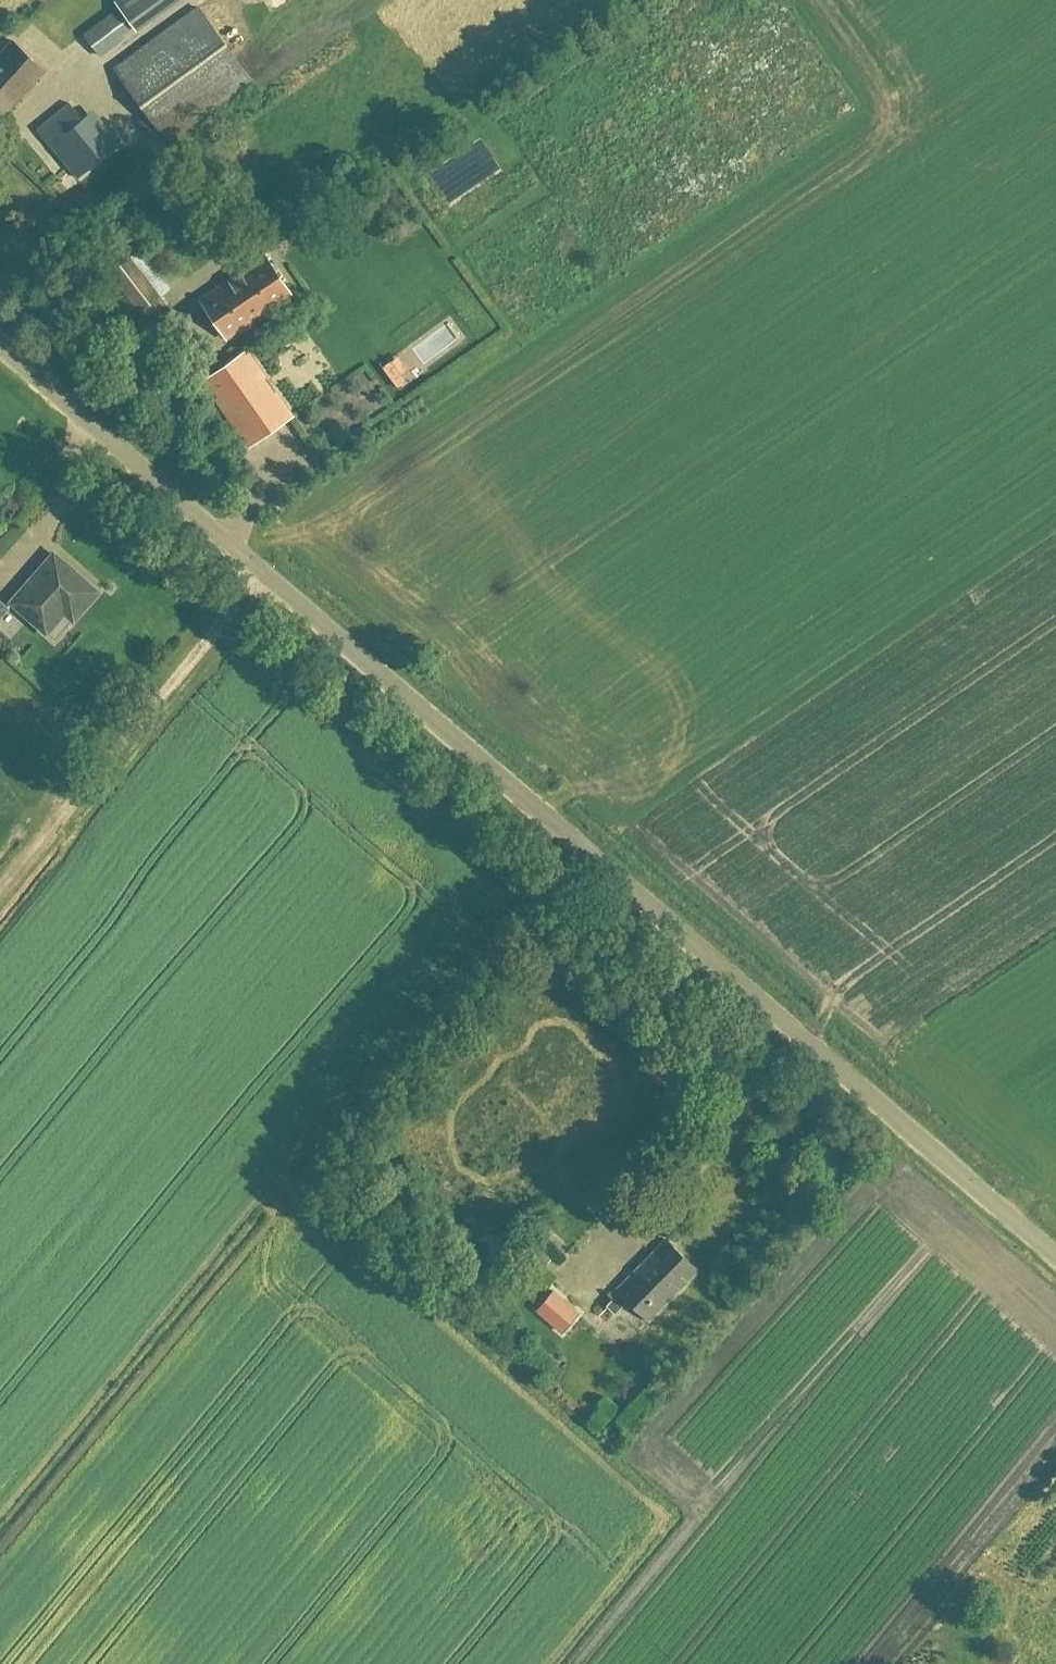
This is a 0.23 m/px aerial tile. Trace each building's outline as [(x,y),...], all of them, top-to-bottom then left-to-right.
[(167,142),(252,81),(196,4),(111,65),(167,142)] [(124,38),(107,16),(82,35),(99,57),(124,38)] [(45,71),(11,40),(0,52),(0,120),(45,71)] [(70,103),(70,104),(37,130),(77,179),(110,153),(70,103)] [(87,264),(138,329),(166,306),(117,241),(87,264)] [(290,294),(263,255),(199,299),(226,338),(290,294)] [(202,380),(248,445),(291,416),(245,350),(202,380)] [(97,592),(53,554),(10,603),(45,634),(72,603),(81,611),(97,592)] [(650,1321),(698,1272),(665,1240),(617,1289),(615,1290),(619,1293),(606,1306),(614,1315),(627,1302),(649,1323),(650,1321)] [(552,1291),(535,1311),(558,1331),(575,1311),(552,1291)]
